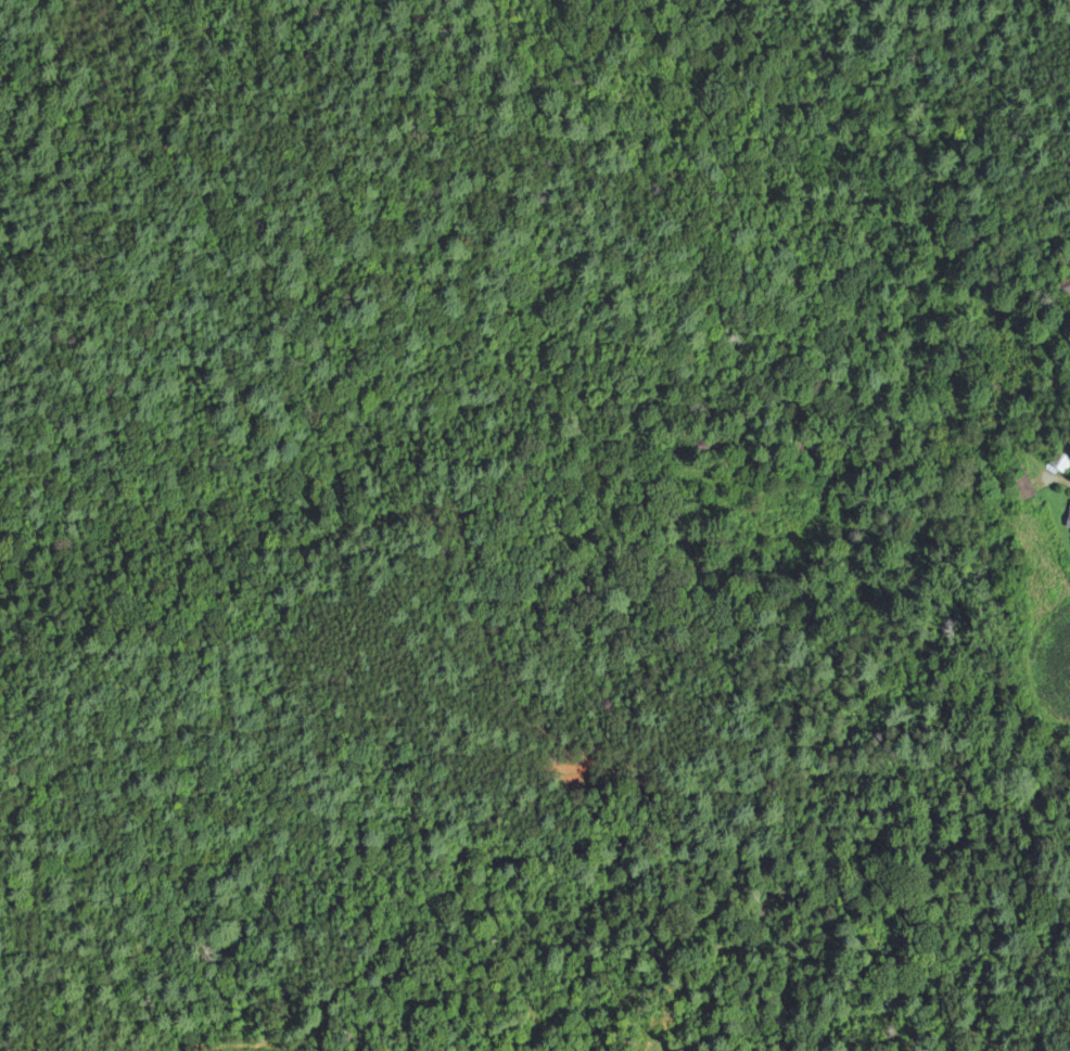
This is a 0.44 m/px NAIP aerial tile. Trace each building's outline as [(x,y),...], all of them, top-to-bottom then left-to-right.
[(1062,299),(1069,297),(1069,275),(1056,280),(1062,299)] [(1069,466),(1069,460),(1058,452),(1049,465),(1064,475),(1069,466)] [(1011,468),(1014,476),(1007,480),(1019,504),(1035,497),(1020,464),(1011,468)]
